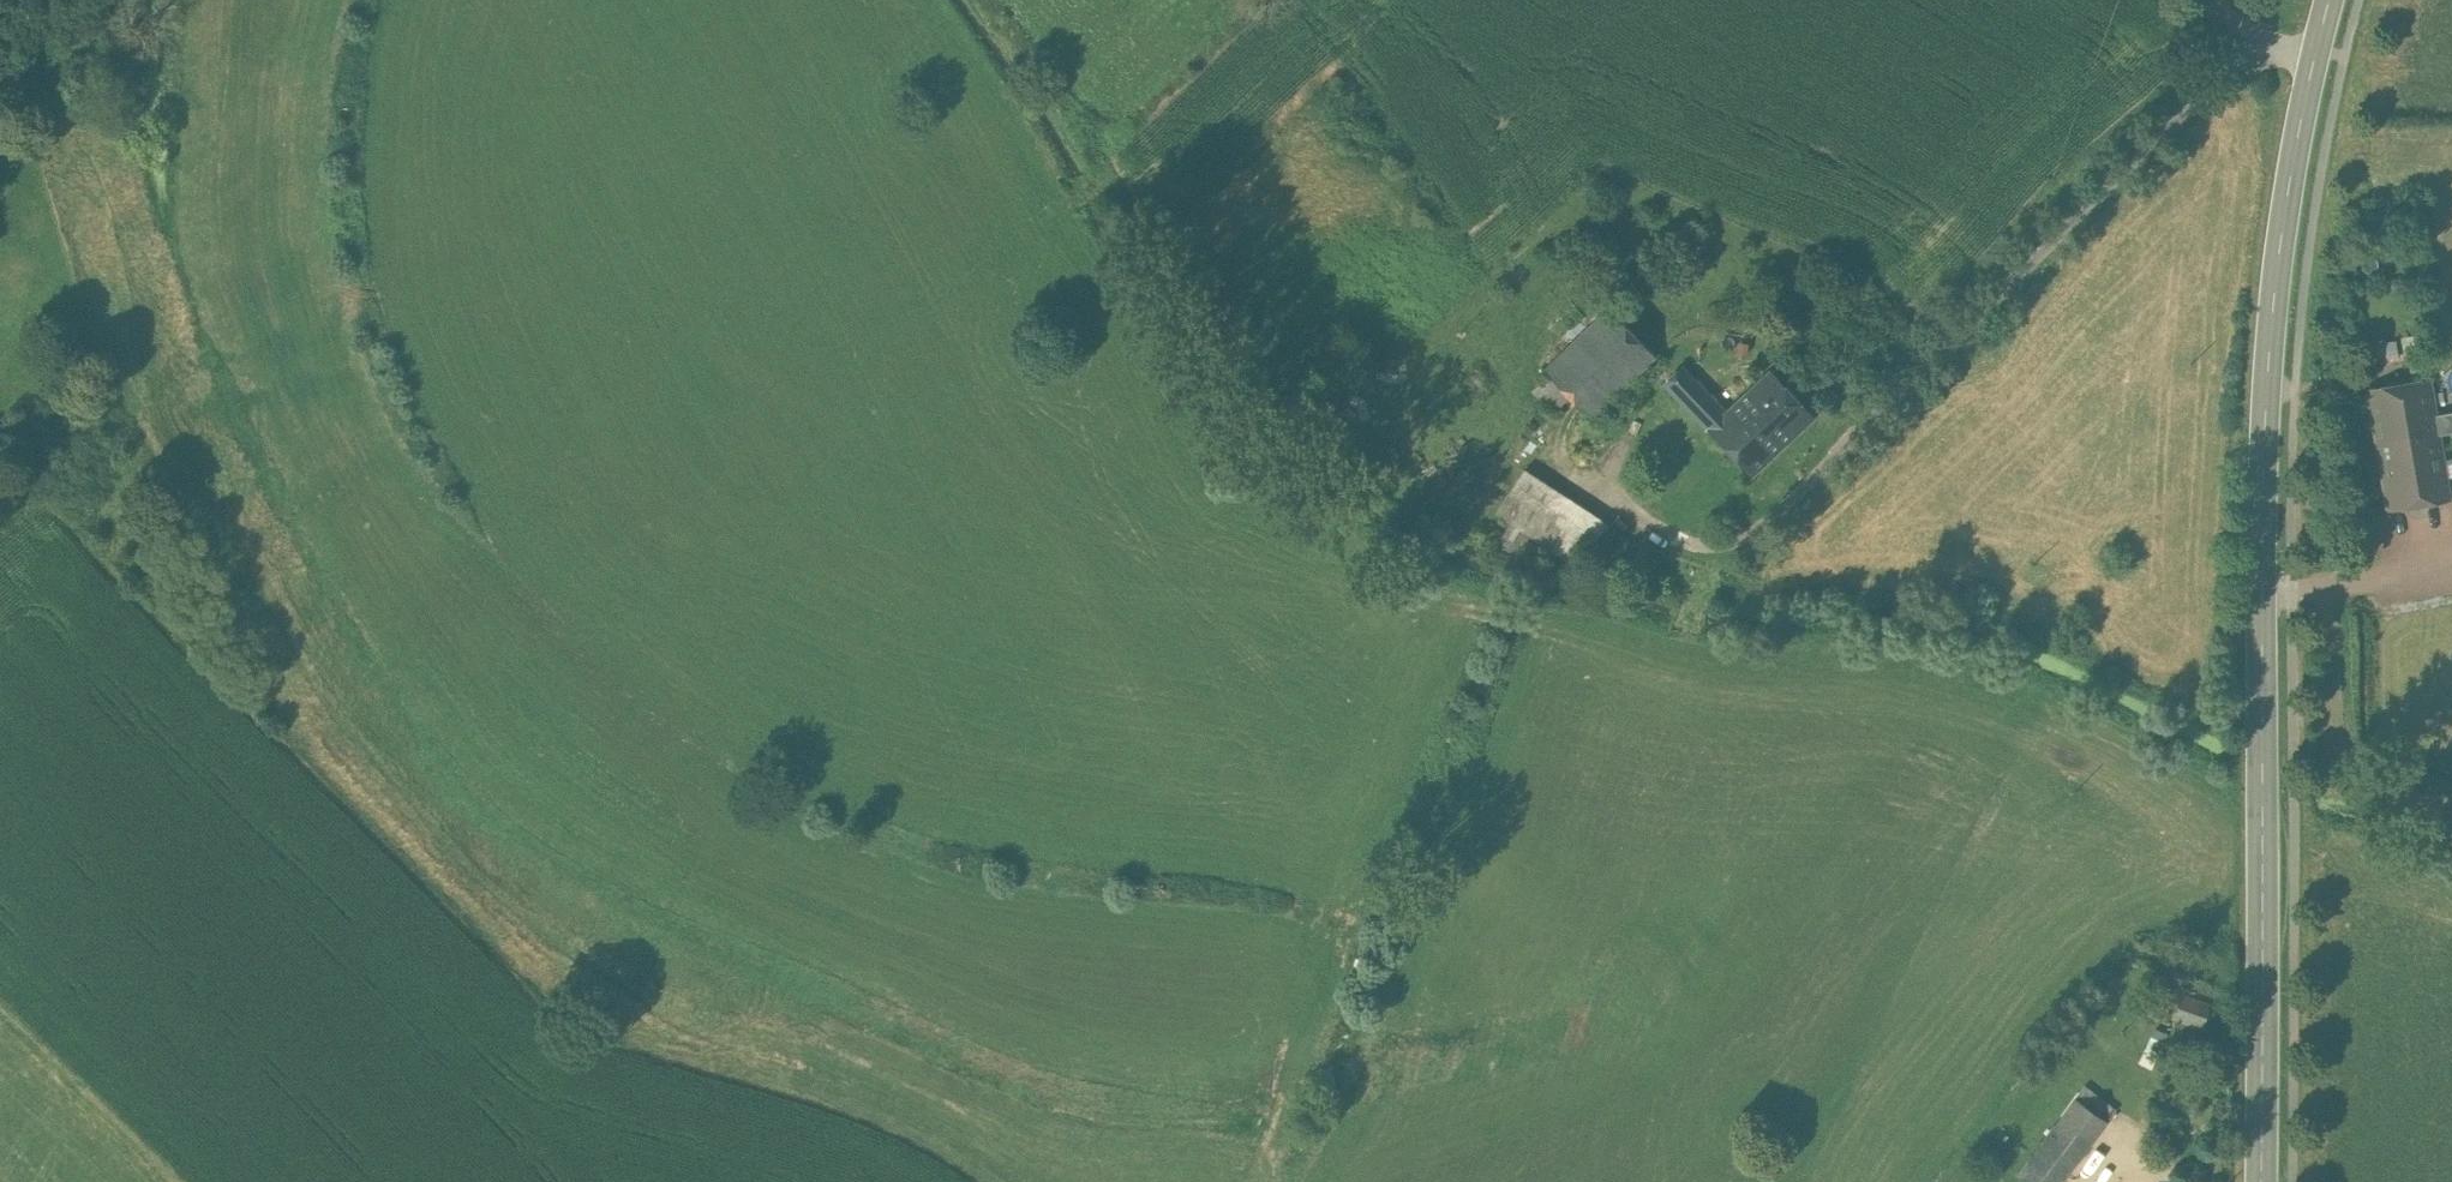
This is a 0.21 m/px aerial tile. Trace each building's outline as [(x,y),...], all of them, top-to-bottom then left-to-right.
[(1609,307),(1544,368),(1590,417),(1655,355),(1609,307)] [(1707,429),(1652,481),(1695,528),(1769,459),(1725,412),(1681,366),(1664,383),(1707,429)] [(1770,370),(1725,412),(1769,459),(1814,417),(1770,370)] [(2368,389),(2376,440),(2438,430),(2439,433),(2451,431),(2451,412),(2435,415),(2429,379),(2368,389)] [(2438,430),(2376,440),(2388,508),(2449,498),(2439,433),(2438,430)] [(1607,523),(1524,469),(1497,511),(1511,520),(1532,535),(1579,565),(1607,523)] [(1511,520),(1498,542),(1519,556),(1532,535),(1511,520)] [(1660,570),(1659,573),(1660,575),(1661,577),(1663,578),(1666,579),(1668,578),(1670,577),(1672,575),(1672,572),(1672,570),(1670,568),(1668,566),(1666,566),(1663,567),(1661,568),(1660,570)] [(1685,579),(1685,577),(1685,574),(1683,572),(1681,571),(1679,570),(1676,571),(1674,572),(1673,574),(1672,577),(1673,579),(1674,581),(1676,583),(1679,583),(1681,583),(1683,581),(1685,579)] [(2211,1005),(2180,994),(2172,1017),(2202,1028),(2211,1005)] [(2116,1109),(2085,1086),(2076,1097),(2107,1121),(2116,1109)] [(2076,1097),(2055,1125),(2086,1149),(2107,1121),(2076,1097)] [(2055,1125),(2017,1174),(2027,1181),(2061,1181),(2086,1149),(2055,1125)]
